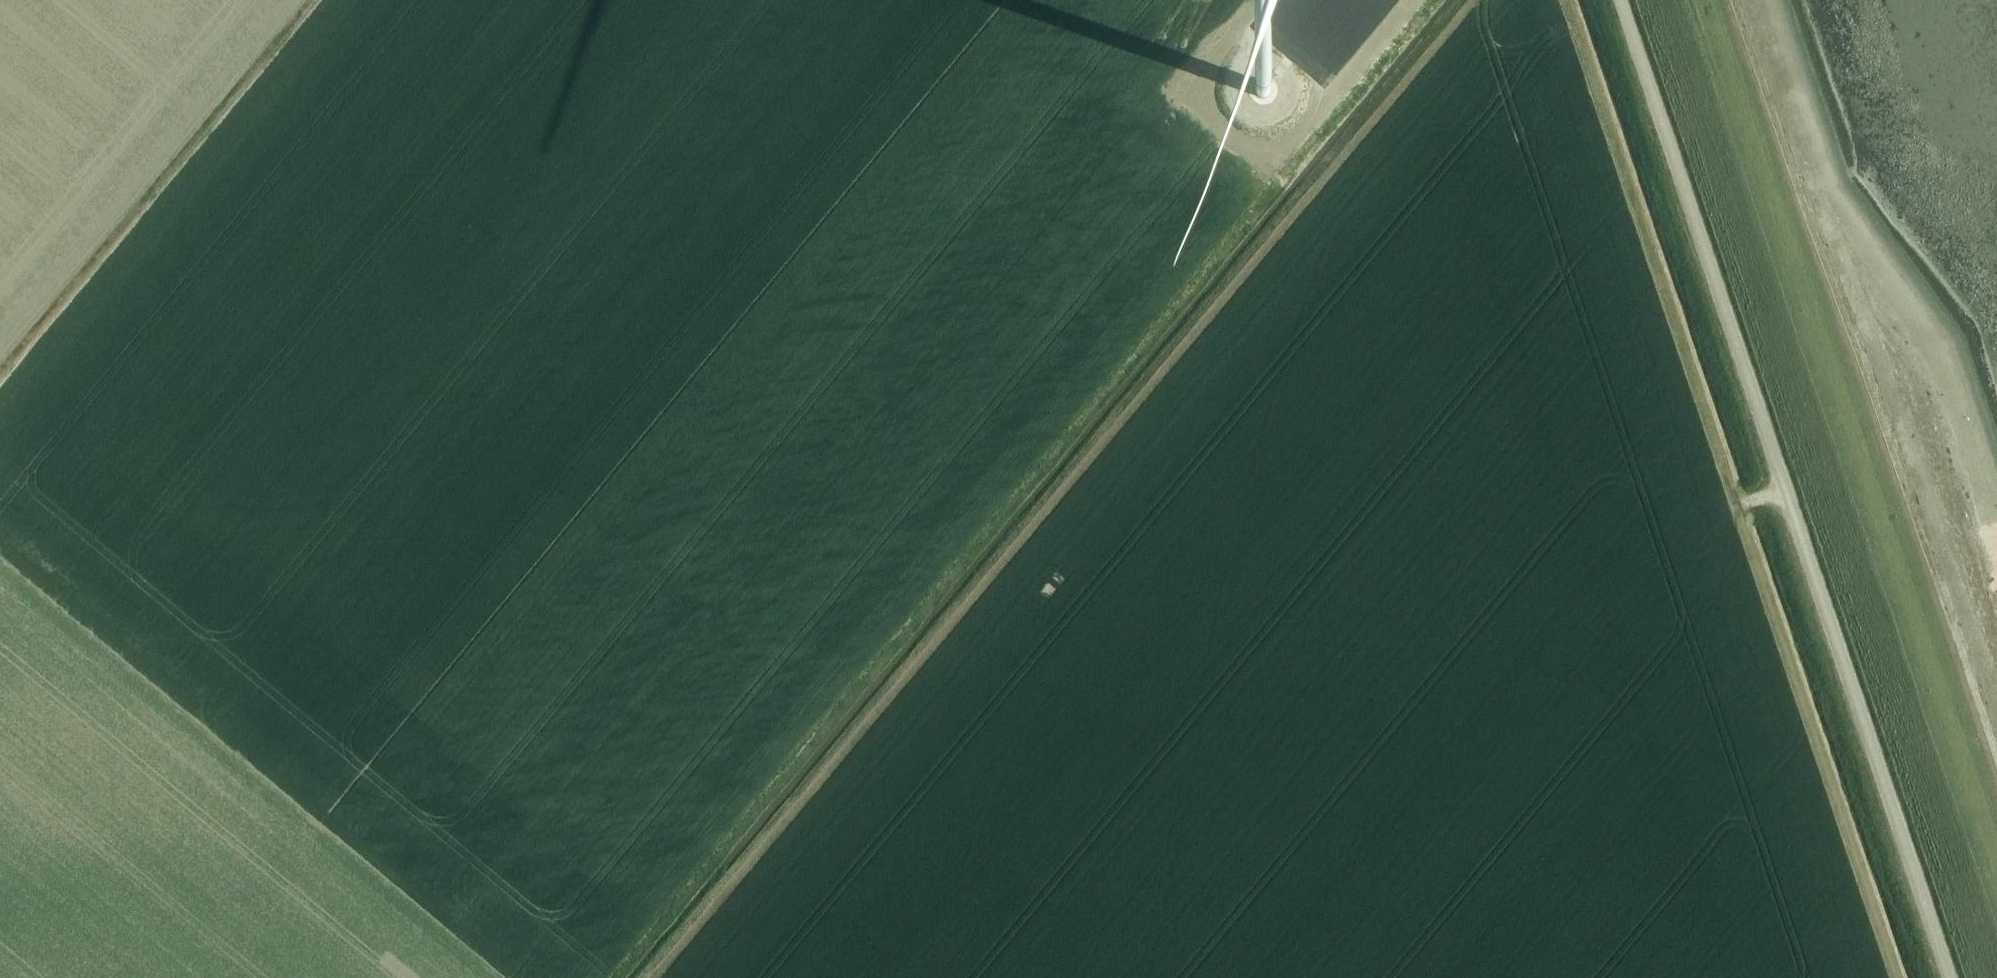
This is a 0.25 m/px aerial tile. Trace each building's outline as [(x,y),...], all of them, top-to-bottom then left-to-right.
[(1219,64),(1218,69),(1219,74),(1220,79),(1222,84),(1225,87),(1228,91),(1231,93),(1235,95),(1238,97),(1244,98),(1252,98),(1259,96),(1264,94),(1266,93),(1269,90),(1272,87),(1274,83),(1276,80),(1277,76),(1278,72),(1278,68),(1278,64),(1277,60),(1276,57),(1274,53),(1272,49),(1268,46),(1266,44),(1263,42),(1260,41),(1257,40),(1253,39),(1250,38),(1246,38),(1243,39),(1239,40),(1236,41),(1233,43),(1231,44),(1227,47),(1224,50),(1222,54),(1220,59),(1219,64)]
